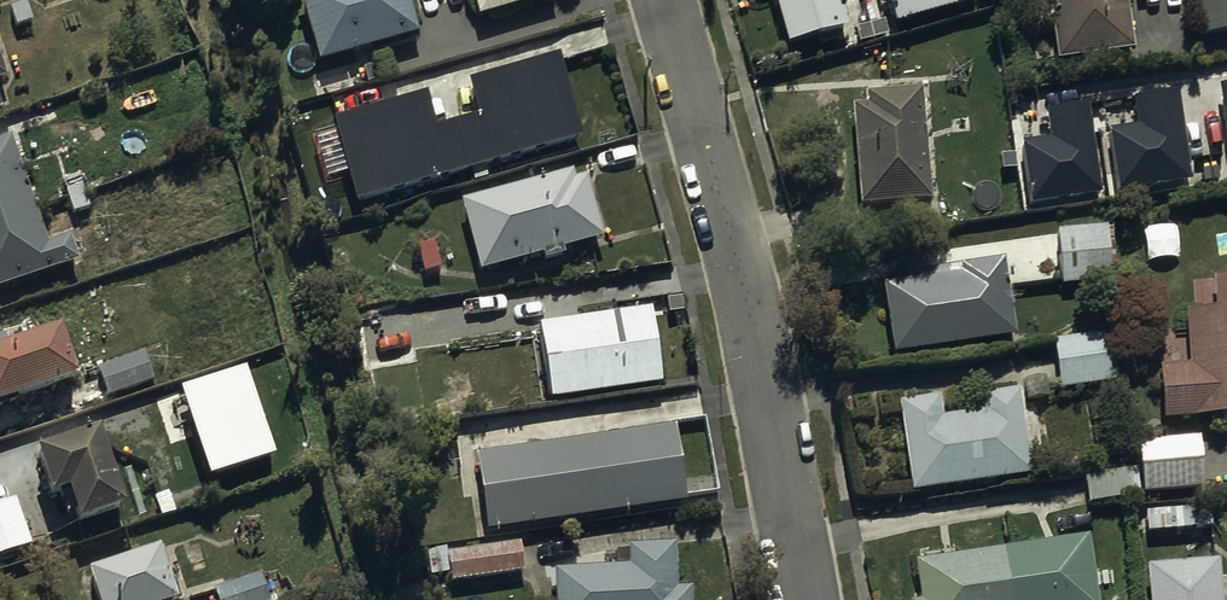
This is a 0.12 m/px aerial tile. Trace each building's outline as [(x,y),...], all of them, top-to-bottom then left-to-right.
[(321,57),(420,28),(412,0),(304,0),(321,57)] [(480,11),(517,0),(477,0),(480,11)] [(790,39),(851,22),(845,0),(779,0),(790,39)] [(898,19),(962,0),(892,0),(898,19)] [(1057,65),(1133,54),(1126,1),(1130,0),(1048,0),(1057,65)] [(1202,40),(1226,36),(1226,0),(1196,0),(1202,40)] [(9,79),(0,53),(0,82),(9,79)] [(334,128),(358,210),(583,144),(559,63),(467,90),(477,124),(437,136),(426,101),(334,128)] [(1140,120),(1112,124),(1122,190),(1191,180),(1177,89),(1137,95),(1140,120)] [(867,109),(852,110),(861,209),(932,203),(923,96),(866,101),(867,109)] [(1051,133),(1022,137),(1032,203),(1102,193),(1088,102),(1047,108),(1051,133)] [(0,145),(0,293),(79,266),(70,242),(49,249),(12,141),(0,145)] [(571,179),(461,209),(480,276),(542,259),(544,267),(561,262),(560,256),(605,244),(587,179),(572,184),(571,179)] [(882,282),(892,359),(1017,343),(1007,266),(882,282)] [(1157,372),(1160,427),(1220,423),(1220,429),(1226,429),(1226,281),(1212,282),(1213,313),(1185,315),(1188,370),(1157,372)] [(650,315),(540,327),(548,398),(658,386),(650,315)] [(77,392),(61,336),(8,351),(6,341),(0,342),(0,414),(77,392)] [(1110,338),(1055,343),(1061,392),(1115,387),(1110,338)] [(144,355),(97,371),(107,399),(154,383),(144,355)] [(247,362),(182,384),(212,472),(277,450),(247,362)] [(938,402),(899,408),(912,498),(1032,480),(1020,396),(983,402),(986,419),(941,425),(938,402)] [(96,427),(41,446),(56,490),(71,484),(83,516),(123,502),(96,427)] [(675,432),(476,461),(486,537),(685,508),(675,432)] [(1137,446),(1141,497),(1200,492),(1196,441),(1137,446)] [(1134,473),(1084,480),(1087,507),(1138,500),(1134,473)] [(0,500),(0,553),(34,541),(17,494),(0,500)] [(1210,507),(1143,510),(1144,536),(1211,533),(1210,507)] [(915,568),(919,599),(1094,599),(1085,542),(915,568)] [(520,547),(467,552),(471,582),(523,577),(520,547)] [(693,595),(678,595),(677,550),(626,552),(626,557),(616,557),(616,573),(553,575),(554,585),(537,586),(538,599),(693,599),(693,595)] [(160,554),(87,578),(94,599),(174,599),(160,554)] [(1144,570),(1146,599),(1218,599),(1215,565),(1144,570)] [(214,593),(217,599),(282,599),(277,584),(265,589),(260,576),(214,593)]
